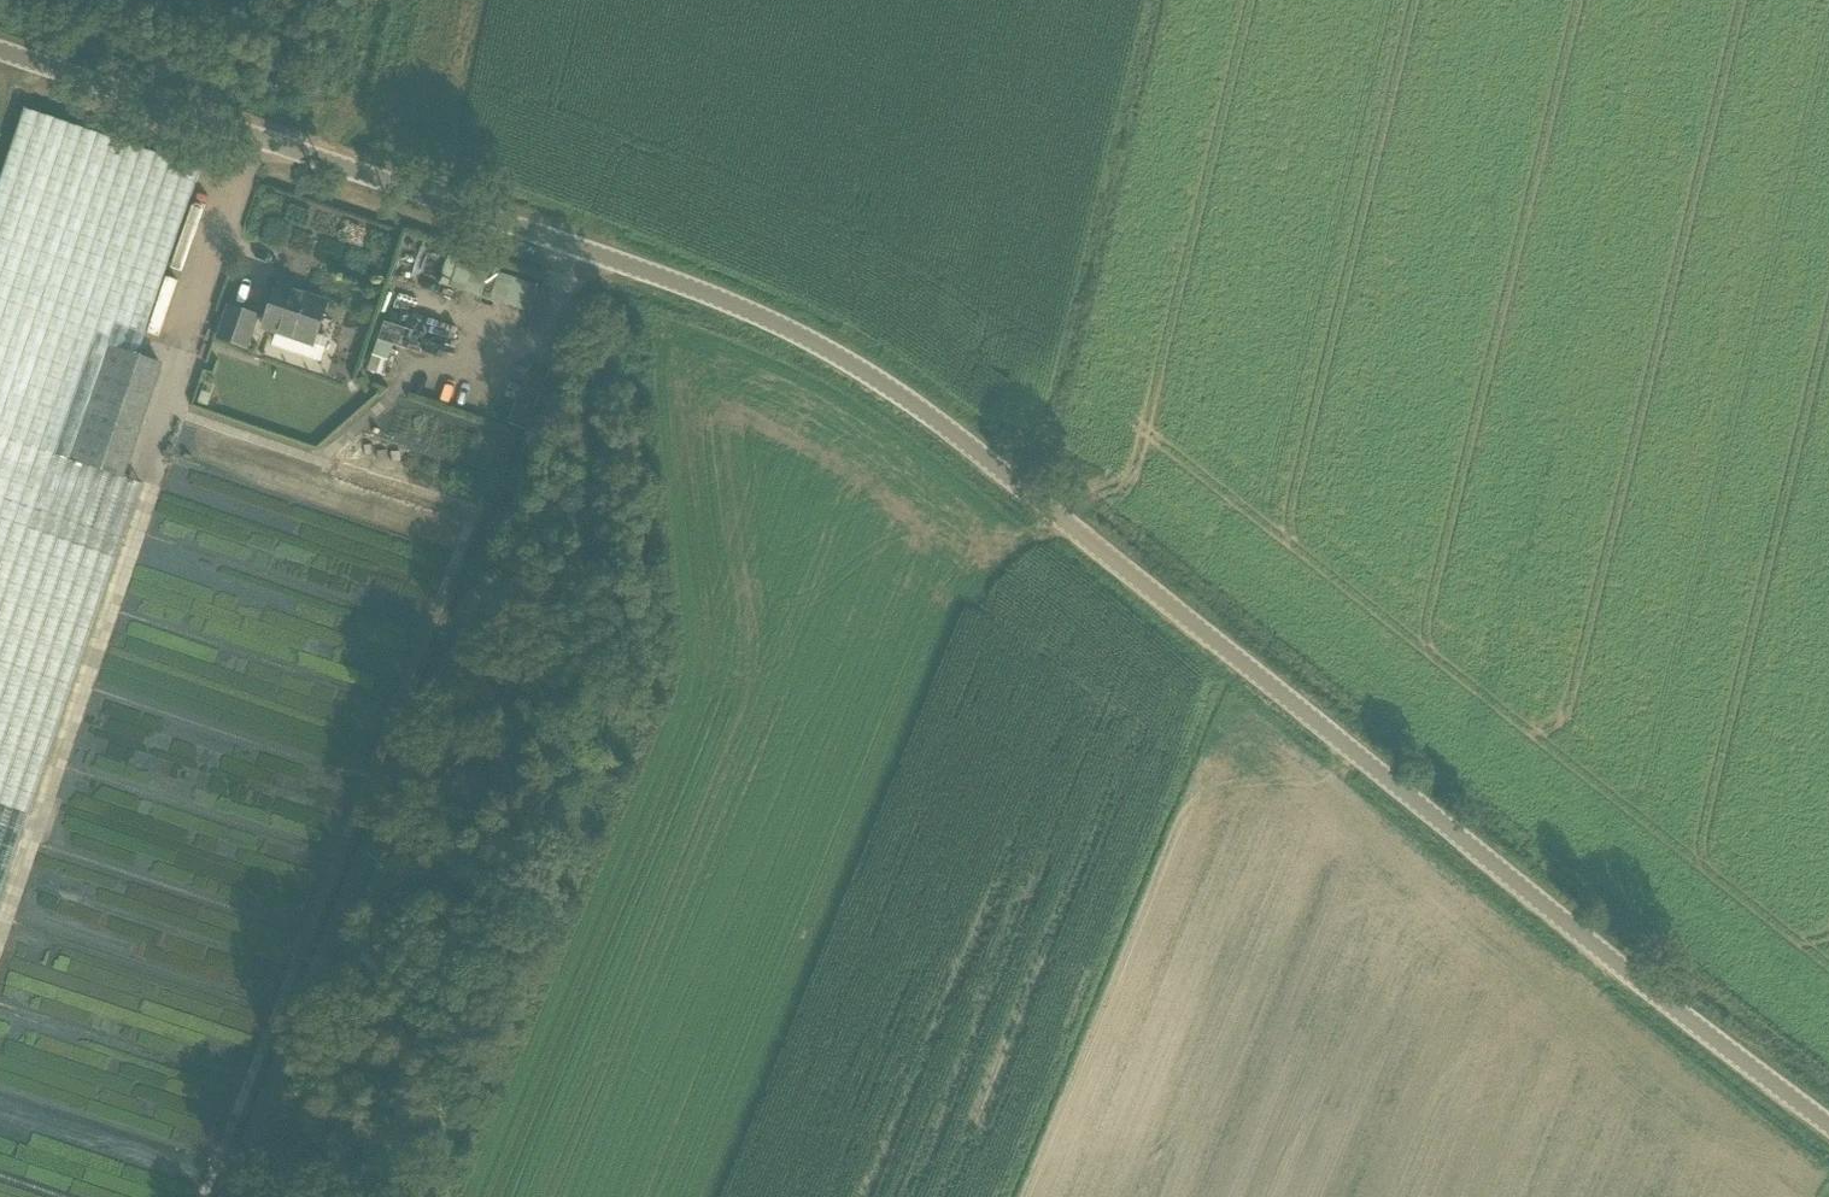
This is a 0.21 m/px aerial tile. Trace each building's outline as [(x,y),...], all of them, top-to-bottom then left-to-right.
[(141,485),(120,478),(152,387),(160,364),(138,356),(154,309),(162,285),(161,285),(202,168),(192,164),(45,113),(25,106),(0,179),(0,901),(141,485)] [(451,253),(441,279),(521,309),(531,283),(451,253)] [(277,287),(263,328),(277,333),(272,346),(319,362),(327,339),(316,335),(327,304),(277,287)] [(217,339),(245,348),(256,316),(228,307),(217,339)]
